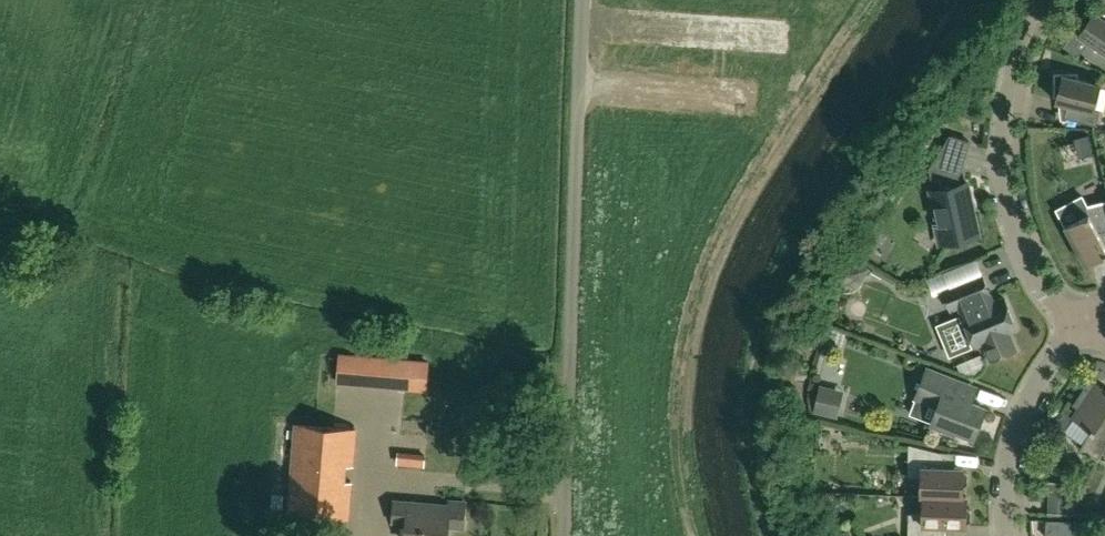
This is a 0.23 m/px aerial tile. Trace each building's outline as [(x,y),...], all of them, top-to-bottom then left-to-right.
[(1104,68),(1104,13),(1086,7),(1079,28),(1080,29),(1077,33),(1088,40),(1081,51),(1104,68)] [(1096,125),(1099,111),(1093,109),(1100,83),(1076,77),(1076,73),(1054,73),(1054,95),(1056,95),(1054,100),(1067,104),(1064,116),(1096,125)] [(1093,153),(1088,134),(1074,138),(1079,157),(1093,153)] [(968,141),(949,135),(931,163),(937,167),(933,172),(937,189),(930,190),(941,243),(978,235),(966,182),(956,184),(954,174),(958,173),(968,141)] [(1104,230),(1104,201),(1086,205),(1081,195),(1056,209),(1085,265),(1091,261),(1092,263),(1104,259),(1104,244),(1098,232),(1104,230)] [(937,325),(949,355),(983,341),(991,359),(1015,349),(1008,331),(1016,328),(1003,297),(989,303),(986,294),(989,293),(981,274),(955,285),(949,270),(928,279),(934,294),(942,291),(949,309),(959,305),(962,314),(961,314),(961,315),(937,325)] [(426,391),(428,360),(339,353),(337,384),(426,391)] [(970,402),(976,387),(926,368),(915,397),(937,406),(930,422),(954,431),(955,428),(973,435),(984,407),(970,402)] [(1104,442),(1104,388),(1095,382),(1093,385),(1090,383),(1076,403),(1079,406),(1070,419),(1087,431),(1077,449),(1096,458),(1104,442)] [(817,397),(813,411),(838,417),(841,403),(817,397)] [(355,466),(357,428),(294,423),(287,513),(350,518),(353,481),(346,480),(348,465),(355,466)] [(1096,459),(1097,459),(1104,445),(1104,443),(1096,459)] [(921,476),(920,495),(966,497),(966,496),(962,496),(962,486),(966,483),(967,473),(962,470),(962,468),(937,467),(937,451),(908,444),(907,476),(921,476)] [(966,497),(920,495),(920,496),(923,496),(922,514),(908,513),(907,535),(937,535),(937,525),(965,526),(965,523),(970,520),(970,510),(966,507),(966,497)] [(392,520),(407,522),(405,535),(447,535),(448,526),(464,527),(465,503),(449,502),(449,505),(394,500),(392,520)] [(1045,535),(1061,535),(1061,520),(1045,520),(1045,535)]
